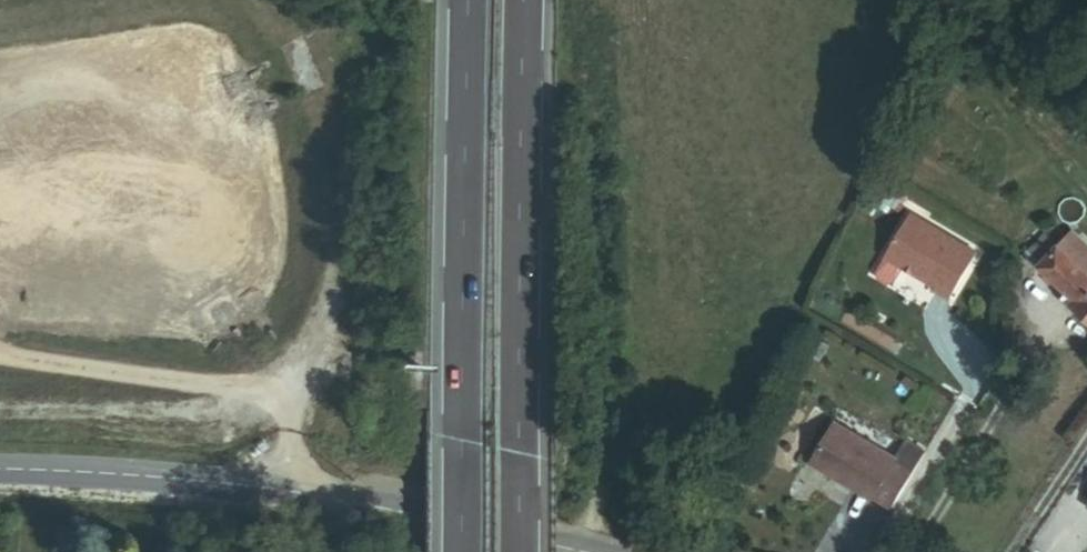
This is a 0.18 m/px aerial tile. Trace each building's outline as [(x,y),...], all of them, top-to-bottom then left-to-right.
[(973,244),(906,204),(881,246),(933,277),(931,279),(947,288),(973,244)] [(1061,229),(1052,240),(1050,238),(1034,257),(1071,287),(1067,291),(1086,308),(1086,267),(1080,261),(1086,253),(1086,250),(1061,229)] [(895,463),(841,432),(821,465),(875,496),(877,494),(897,505),(928,452),(908,440),(895,463)]
